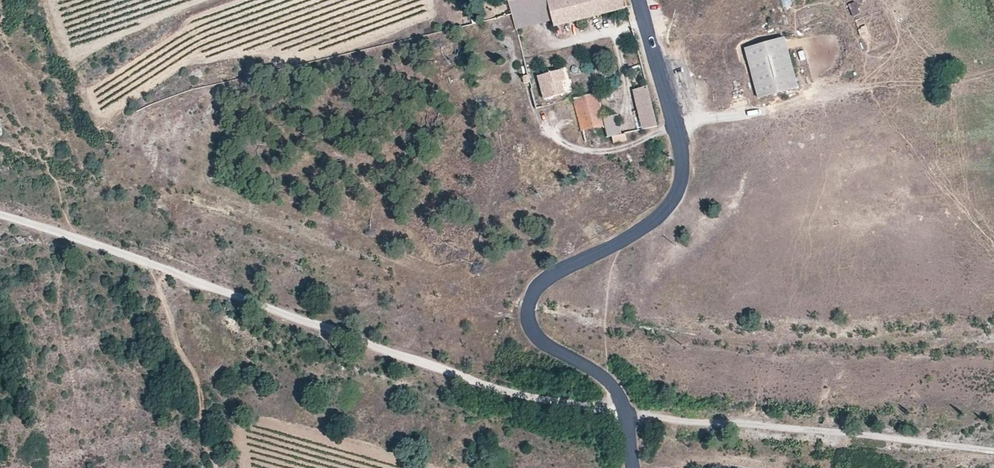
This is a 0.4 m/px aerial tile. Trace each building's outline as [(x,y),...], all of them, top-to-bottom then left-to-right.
[(511,12),(516,30),(550,22),(547,8),(538,10),(535,0),(519,0),(509,2),(511,12)] [(553,28),(629,10),(627,0),(535,0),(538,10),(547,8),(550,22),(553,28)] [(853,19),(862,15),(856,1),(847,5),(853,19)] [(858,29),(862,38),(869,34),(865,26),(858,29)] [(798,89),(786,41),(746,51),(758,100),(798,89)] [(539,76),(545,98),(565,91),(562,80),(567,78),(564,68),(539,76)] [(656,125),(647,86),(635,88),(644,128),(656,125)] [(601,118),(595,93),(572,99),(583,143),(605,137),(619,134),(614,115),(601,118)] [(733,110),(748,106),(746,100),(731,103),(733,110)] [(615,143),(628,140),(626,132),(613,135),(615,143)]
